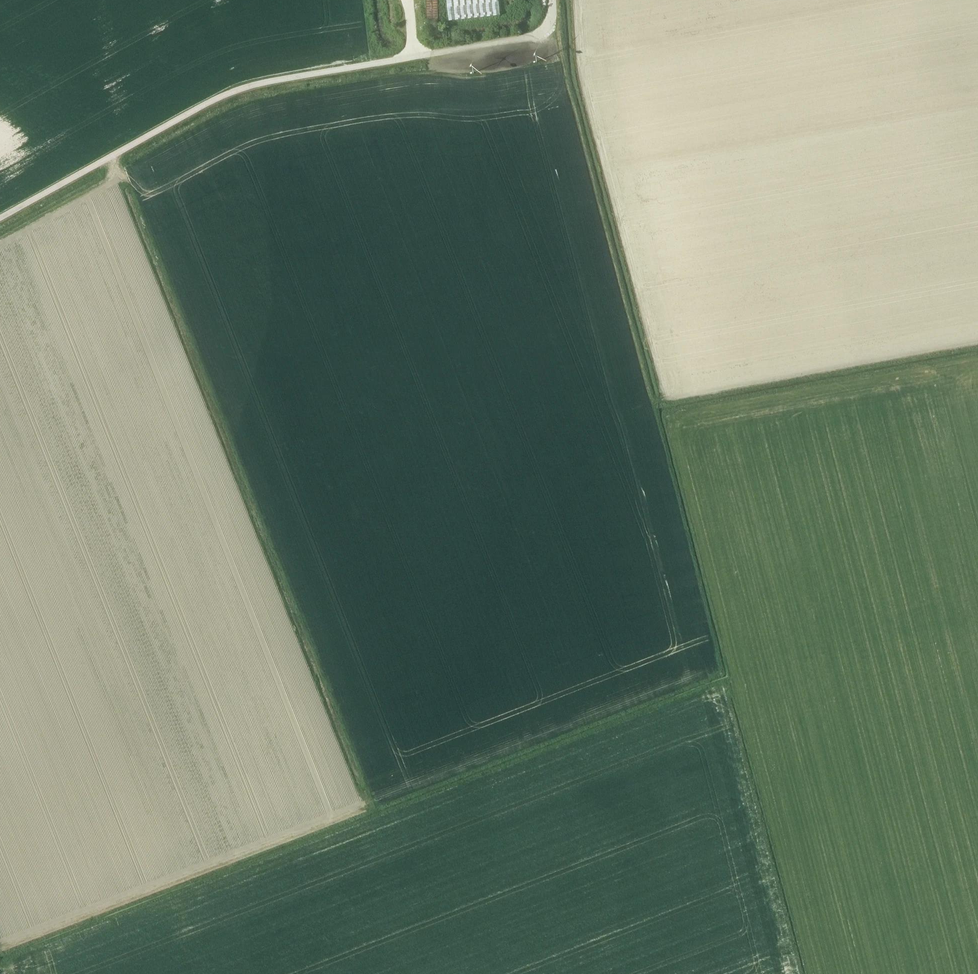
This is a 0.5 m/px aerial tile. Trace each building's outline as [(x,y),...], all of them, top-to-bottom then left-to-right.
[(448,22),(499,17),(498,0),(446,0),(448,22)]
